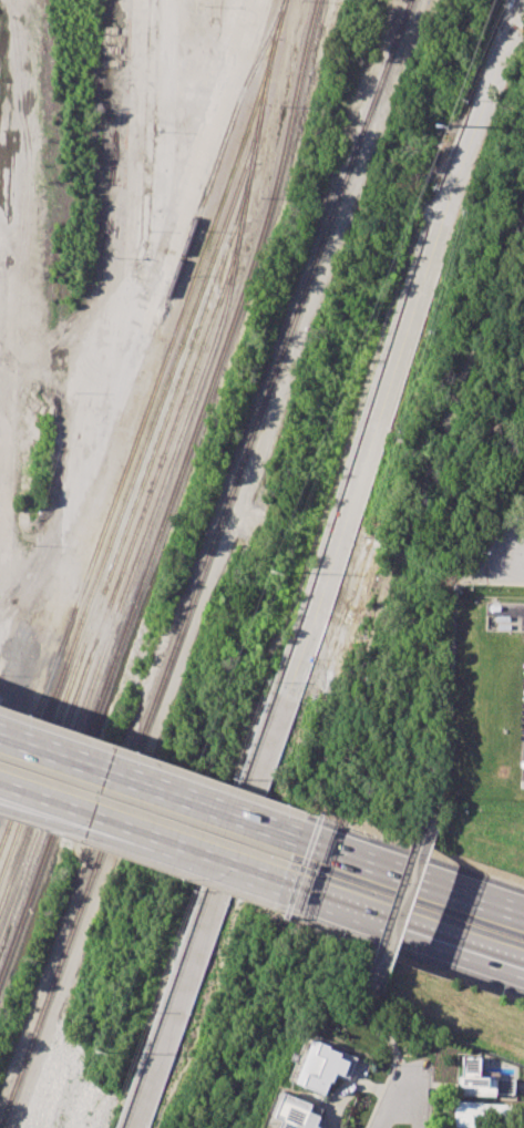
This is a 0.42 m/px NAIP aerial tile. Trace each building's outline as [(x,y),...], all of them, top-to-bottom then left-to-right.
[(296,1080),(312,1039),(329,1046),(328,1049),(338,1054),(340,1050),(357,1057),(348,1077),(333,1071),(330,1080),(326,1078),(321,1090),(296,1080)] [(462,1057),(477,1057),(477,1076),(513,1077),(513,1095),(461,1095),(461,1086),(456,1086),(458,1075),(462,1075),(462,1057)] [(319,1127),(278,1127),(281,1120),(271,1117),(282,1091),(320,1108),(314,1125),(319,1127)] [(454,1101),(510,1103),(510,1127),(453,1127),(454,1101)]
